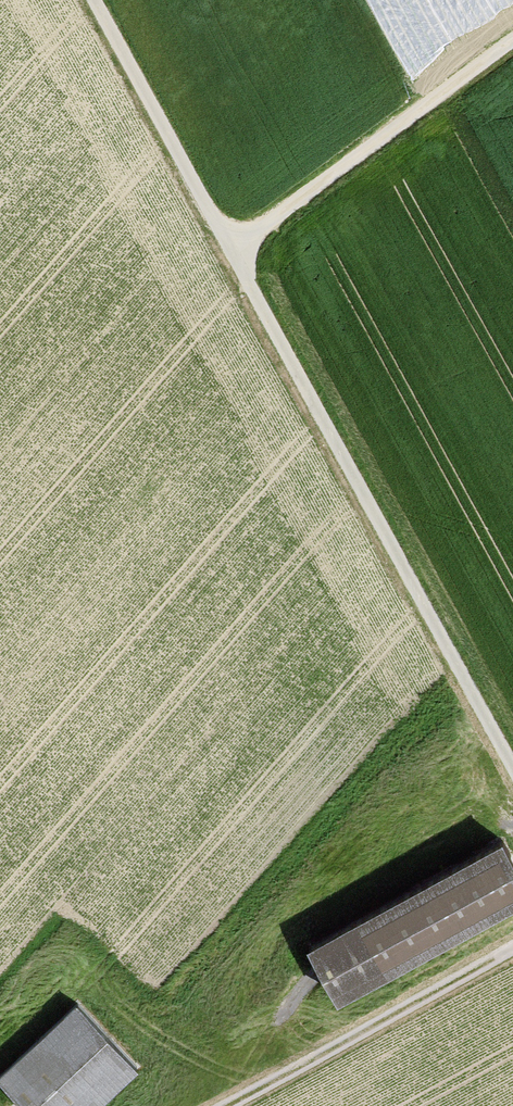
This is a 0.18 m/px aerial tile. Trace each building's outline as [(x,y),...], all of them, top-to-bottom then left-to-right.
[(308,936),(338,993),(512,899),(512,855),(501,833),(308,936)] [(0,1072),(0,1087),(18,1105),(96,1105),(133,1071),(69,1006),(0,1072)]
